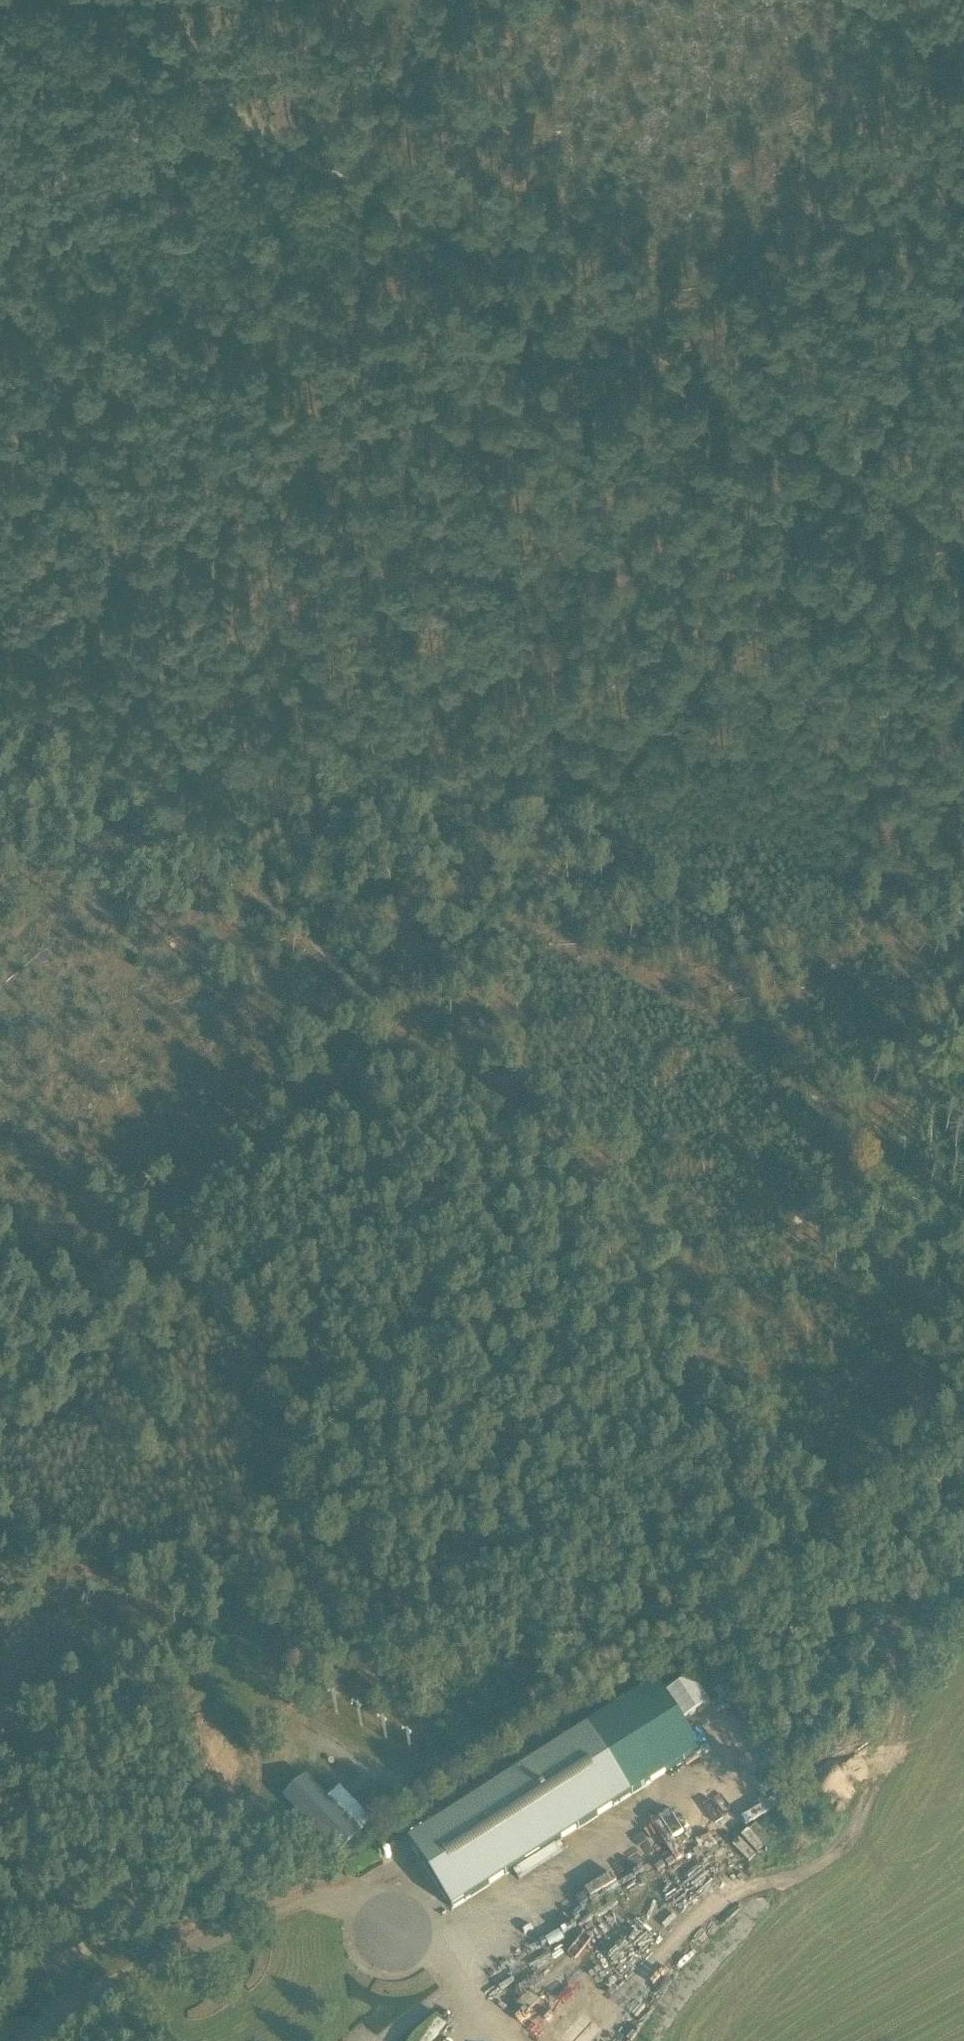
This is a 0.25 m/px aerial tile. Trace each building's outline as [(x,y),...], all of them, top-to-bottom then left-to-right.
[(452,1910),(634,1794),(701,1751),(658,1683),(409,1841),(452,1910)] [(361,1834),(328,1800),(306,1777),(284,1798),(339,1855),(361,1834)]
